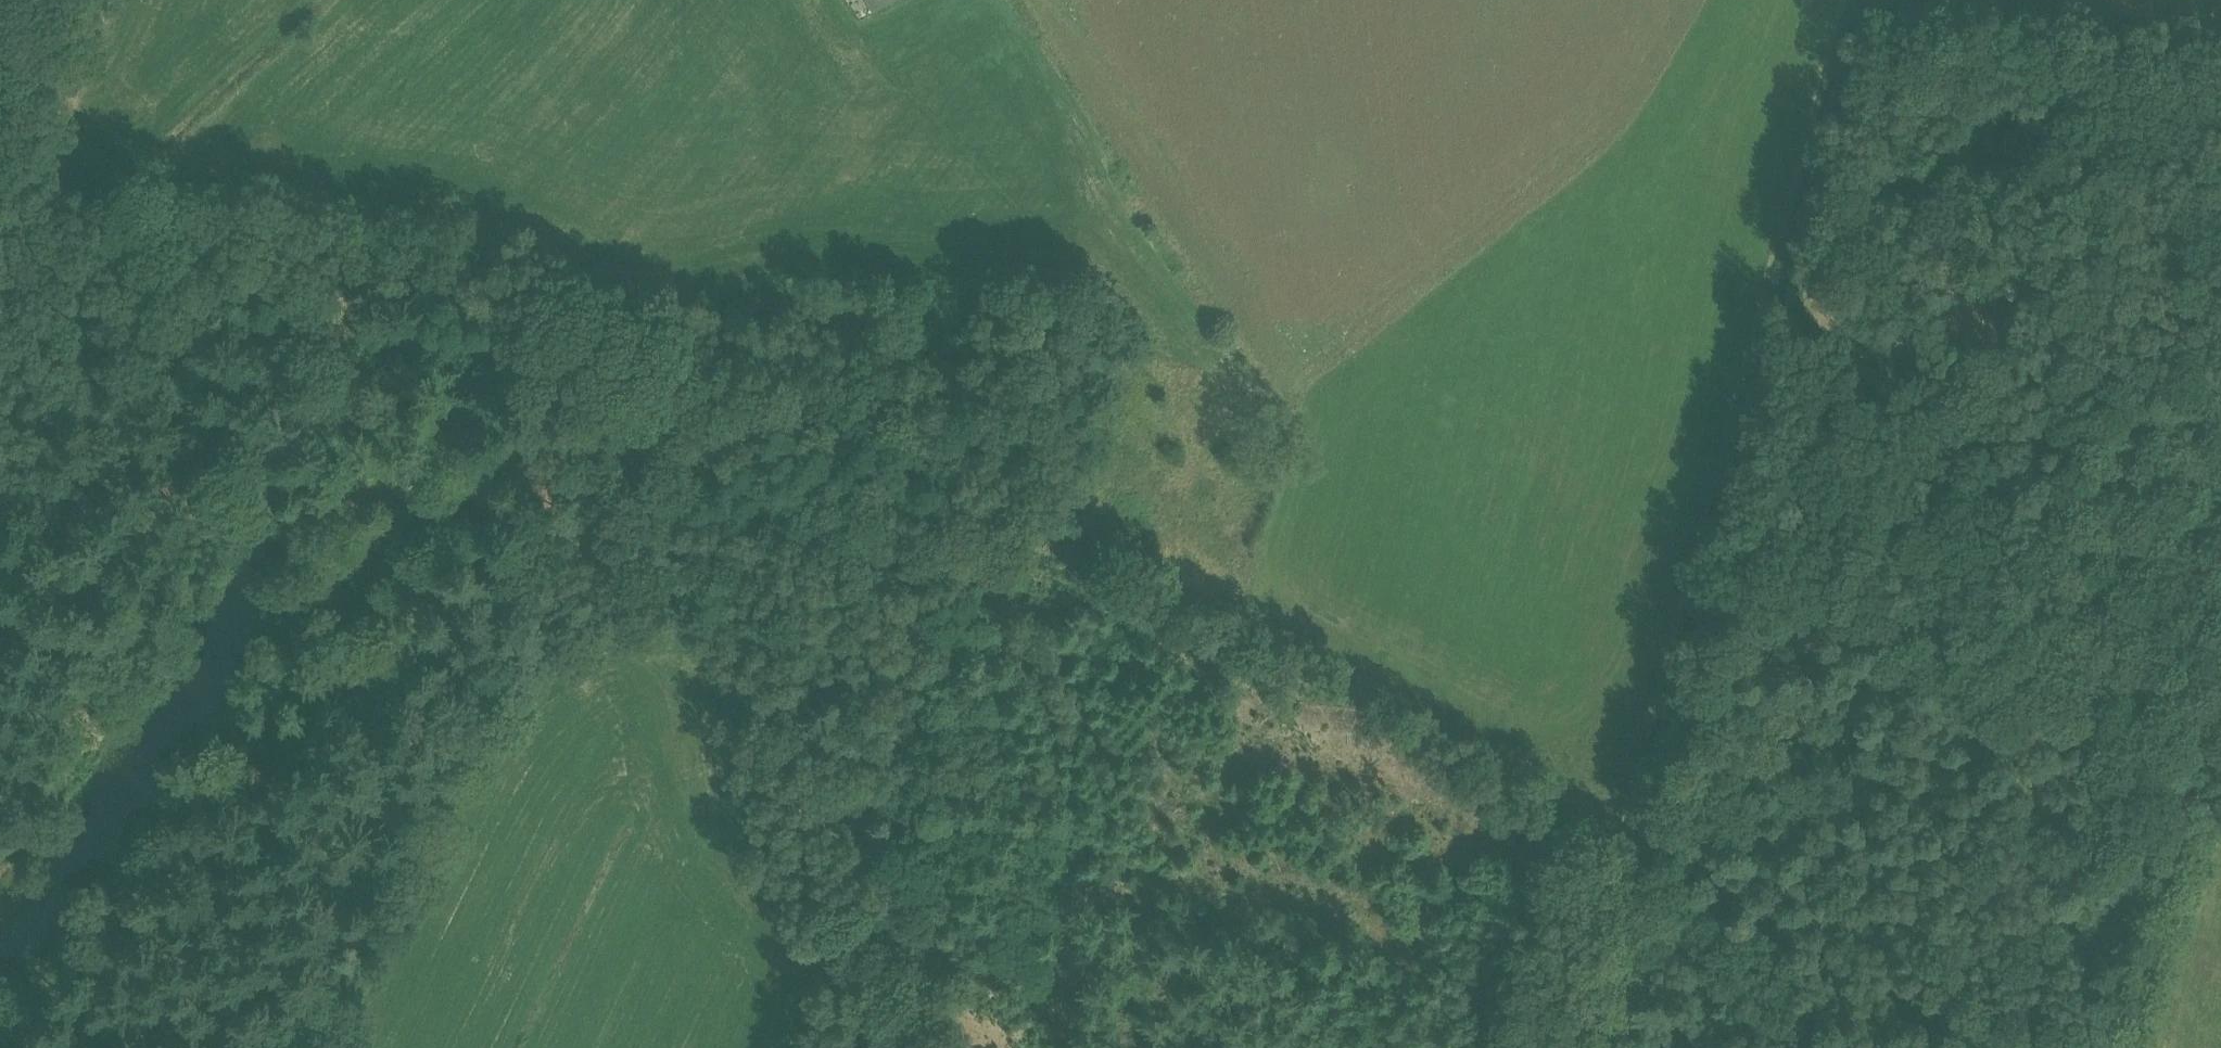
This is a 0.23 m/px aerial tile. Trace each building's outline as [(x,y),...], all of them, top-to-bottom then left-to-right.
[(873,12),(896,0),(866,0),(873,12)]
